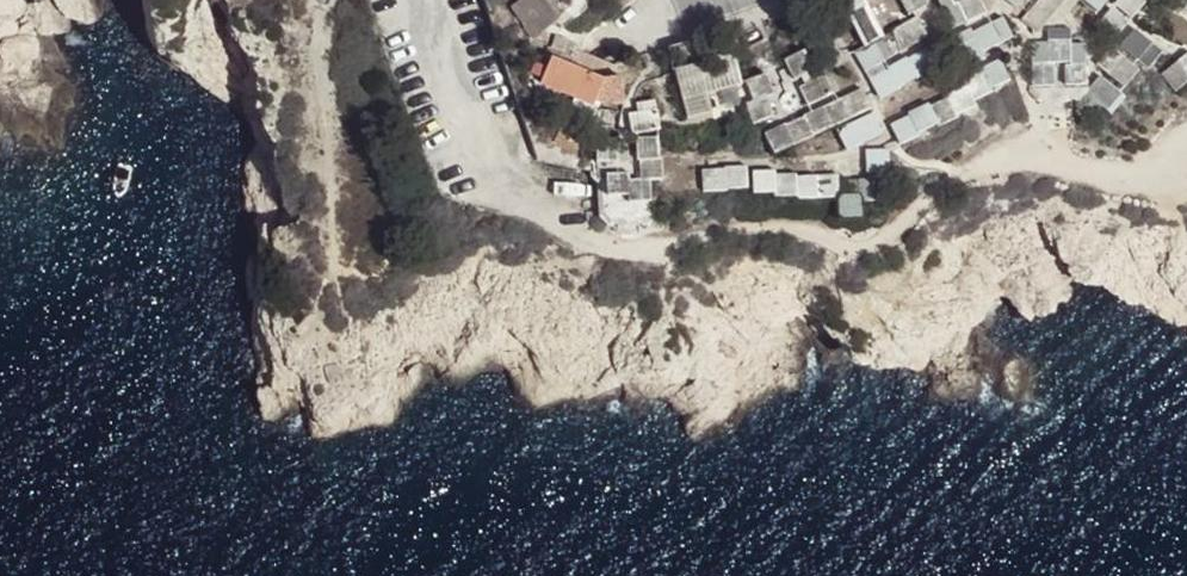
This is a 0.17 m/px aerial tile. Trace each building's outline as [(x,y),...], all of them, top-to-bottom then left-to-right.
[(544,0),(520,0),(508,9),(522,28),(523,28),(521,30),(530,41),(559,19),(544,0)] [(867,0),(842,0),(846,10),(867,0)] [(867,0),(846,10),(861,43),(882,33),(870,7),(867,0)] [(926,0),(901,0),(907,13),(927,4),(926,0)] [(963,0),(935,0),(937,3),(940,11),(963,0)] [(940,11),(946,23),(949,30),(963,23),(964,25),(985,15),(978,0),(963,0),(940,11)] [(1023,0),(1003,0),(1006,2),(1014,10),(1023,0)] [(1065,0),(1036,0),(1019,19),(1027,26),(1036,34),(1065,0)] [(1097,13),(1108,0),(1081,0),(1097,13)] [(1141,0),(1115,0),(1112,4),(1130,20),(1137,11),(1144,3),(1141,0)] [(1127,23),(1109,7),(1101,16),(1094,25),(1099,29),(1112,41),(1127,23)] [(882,33),(891,53),(927,36),(924,30),(918,16),(882,33)] [(971,32),(981,53),(1012,39),(1001,18),(982,27),(971,32)] [(1165,53),(1136,29),(1129,37),(1121,47),(1150,70),(1165,53)] [(981,53),(971,32),(970,30),(960,34),(950,39),(958,57),(964,70),(979,63),(984,61),(981,53)] [(1069,63),(1068,44),(1068,30),(1060,30),(1052,30),(1052,43),(1053,63),(1069,63)] [(882,33),(861,43),(852,47),(861,67),(880,58),(886,55),(891,53),(882,33)] [(840,56),(829,35),(822,39),(808,46),(819,67),(840,56)] [(563,54),(567,41),(553,36),(549,49),(563,54)] [(958,57),(950,39),(949,37),(939,42),(929,46),(938,66),(958,57)] [(1053,63),(1052,43),(1043,44),(1033,44),(1034,86),(1054,85),(1053,63)] [(1068,44),(1069,63),(1069,85),(1075,85),(1088,85),(1087,55),(1087,44),(1077,44),(1068,44)] [(1141,73),(1112,48),(1106,57),(1098,66),(1126,89),(1141,73)] [(799,77),(813,70),(802,50),(781,60),(787,71),(792,81),(799,77)] [(904,60),(911,75),(913,81),(935,71),(925,51),(914,56),(904,60)] [(1186,82),(1186,52),(1159,74),(1174,92),(1186,82)] [(740,79),(732,53),(671,72),(683,116),(710,108),(705,90),(740,79)] [(883,64),(893,84),(911,75),(904,60),(901,55),(889,61),(883,64)] [(990,87),(1009,78),(999,56),(989,61),(979,65),(983,72),(990,87)] [(620,107),(620,78),(605,79),(604,80),(549,57),(538,86),(591,108),(620,107)] [(893,84),(883,64),(882,61),(880,58),(861,67),(876,97),(895,88),(893,84)] [(1075,98),(1075,85),(1069,85),(1069,63),(1053,63),(1054,85),(1034,86),(1032,86),(1032,92),(1041,101),(1047,100),(1047,99),(1061,98),(1075,98)] [(813,70),(799,77),(801,81),(803,85),(796,89),(800,97),(803,104),(831,91),(819,67),(813,70)] [(973,77),(964,81),(966,85),(973,100),(992,92),(990,87),(983,72),(973,77)] [(750,101),(764,96),(769,95),(772,93),(765,74),(743,82),(750,101)] [(1127,97),(1102,75),(1095,82),(1086,92),(1112,115),(1127,97)] [(956,90),(946,94),(948,98),(955,114),(975,104),(973,100),(966,85),(956,90)] [(869,110),(860,90),(850,94),(840,98),(849,119),(869,110)] [(764,96),(750,101),(742,104),(750,126),(772,118),(766,100),(764,96)] [(834,101),(820,107),(829,127),(849,119),(840,98),(834,101)] [(938,102),(928,107),(937,125),(937,127),(957,118),(955,114),(948,98),(938,102)] [(1047,99),(1047,100),(1050,104),(1058,107),(1066,106),(1073,102),(1075,98),(1061,98),(1047,99)] [(660,131),(654,101),(633,105),(634,114),(625,116),(629,137),(660,131)] [(917,109),(907,114),(908,117),(917,134),(937,125),(928,107),(927,105),(917,109)] [(807,113),(801,115),(809,136),(829,127),(820,107),(807,113)] [(875,123),(870,112),(833,129),(843,150),(861,141),(880,133),(875,123)] [(791,120),(780,124),(789,145),(809,136),(801,115),(791,120)] [(899,121),(889,126),(898,145),(918,136),(917,134),(908,117),(899,121)] [(769,129),(762,132),(770,153),(789,145),(780,124),(769,129)] [(637,160),(657,159),(655,136),(633,138),(635,160),(637,160)] [(594,142),(595,164),(618,163),(616,140),(594,142)] [(865,162),(865,174),(888,173),(887,150),(864,151),(865,162)] [(639,181),(649,180),(661,180),(659,158),(657,159),(637,160),(639,181)] [(723,169),(724,190),(746,189),(745,166),(734,167),(723,167),(723,169)] [(724,190),(723,169),(711,169),(701,170),(702,192),(724,191),(724,190)] [(774,193),(774,174),(773,171),(763,171),(752,171),(752,194),(774,193)] [(628,196),(627,182),(626,173),(604,175),(606,197),(628,196)] [(774,174),(774,193),(774,197),(794,197),(794,177),(794,174),(784,174),(774,174)] [(815,176),(816,199),(824,199),(836,199),(838,199),(837,196),(837,175),(827,176),(815,176)] [(816,199),(815,176),(804,176),(794,177),(794,197),(794,200),(816,199)] [(649,180),(639,181),(627,182),(628,196),(628,204),(651,202),(649,180)] [(858,195),(858,204),(880,203),(880,187),(880,180),(862,181),(857,181),(858,195)] [(884,186),(880,187),(880,203),(858,204),(859,218),(837,219),(836,199),(824,199),(825,220),(828,226),(833,229),(854,227),(870,226),(878,224),(884,219),(886,214),(884,186)] [(858,204),(858,195),(847,196),(837,196),(838,199),(836,199),(837,219),(859,218),(858,204)] [(651,202),(628,204),(596,205),(598,216),(606,225),(610,224),(625,223),(640,222),(642,224),(654,221),(657,215),(657,203),(651,202)] [(610,224),(615,230),(624,234),(636,231),(642,224),(640,222),(625,223),(610,224)] [(650,349),(655,366),(659,370),(666,369),(668,363),(663,346),(650,349)] [(325,367),(329,383),(333,388),(341,386),(342,380),(338,363),(325,367)]
